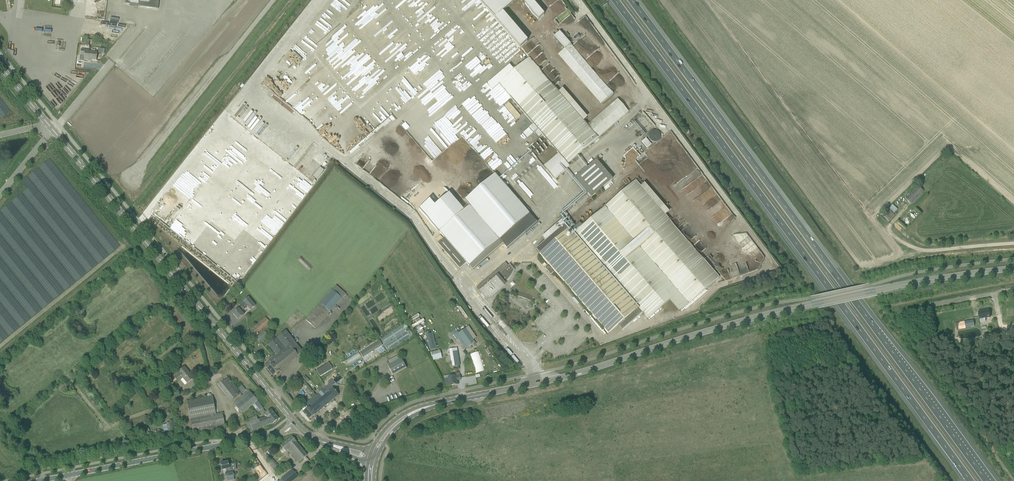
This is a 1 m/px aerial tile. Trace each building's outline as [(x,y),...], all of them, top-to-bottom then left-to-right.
[(130,4),(130,5),(158,9),(159,0),(125,0),(125,3),(130,4)] [(96,61),(97,58),(97,53),(85,51),(86,50),(81,49),(81,55),(85,56),(84,60),(91,61),(91,60),(96,61)] [(610,106),(586,126),(539,71),(528,59),(498,84),(533,125),(537,130),(567,165),(597,139),(628,112),(617,99),(613,103),(614,105),(611,107),(610,106)] [(504,105),(514,119),(519,115),(509,102),(504,105)] [(527,138),(537,130),(533,125),(523,133),(527,138)] [(651,144),(646,138),(642,142),(647,148),(651,144)] [(613,180),(600,165),(596,161),(596,160),(574,179),(591,198),(613,180)] [(324,170),(320,167),(313,176),(317,180),(324,170)] [(465,200),(470,205),(503,244),(507,249),(537,223),(495,174),(465,200)] [(678,293),(689,305),(720,278),(635,180),(580,228),(578,226),(572,230),(564,221),(563,220),(542,238),(543,239),(545,242),(536,249),(608,334),(618,325),(622,330),(643,312),(648,318),(678,293)] [(918,186),(906,199),(911,204),(924,191),(918,186)] [(473,271),(503,244),(470,205),(439,232),(444,237),(437,243),(460,269),(466,263),(473,271)] [(888,210),(893,214),(898,209),(893,205),(888,210)] [(888,210),(883,216),(889,221),(894,215),(893,214),(888,210)] [(487,301),(505,286),(505,285),(504,284),(506,282),(509,279),(514,270),(509,265),(503,271),(500,267),(479,285),(482,288),(478,291),(487,301)] [(553,272),(548,266),(545,268),(551,275),(553,272)] [(315,328),(342,298),(346,294),(336,285),(306,320),(315,328)] [(517,295),(531,301),(532,299),(532,297),(532,295),(531,293),(529,291),(527,290),(525,289),(523,290),(520,291),(519,292),(518,294),(517,295)] [(238,320),(244,315),(242,312),(248,307),(250,310),(256,306),(248,297),(239,305),(241,307),(233,314),(238,320)] [(985,319),(990,318),(989,310),(978,312),(980,323),(986,322),(985,319)] [(265,317),(250,330),(254,335),(269,321),(265,317)] [(973,320),(956,324),(957,330),(975,326),(973,320)] [(380,338),(387,350),(413,335),(409,329),(405,324),(380,338)] [(458,339),(465,349),(467,348),(475,343),(466,329),(459,333),(459,332),(453,335),(457,340),(458,339)] [(256,338),(259,341),(267,334),(264,331),(256,338)] [(303,352),(286,331),(268,345),(277,355),(269,361),(272,365),(267,369),(273,376),(298,356),(303,352)] [(432,333),(426,334),(430,350),(436,348),(432,333)] [(379,340),(360,352),(363,358),(383,345),(379,340)] [(471,354),(476,373),(485,370),(479,351),(471,354)] [(439,352),(431,354),(433,361),(441,359),(439,352)] [(388,361),(390,365),(388,366),(393,375),(406,368),(401,359),(399,355),(388,361)] [(328,362),(317,371),(322,377),(333,368),(328,362)] [(194,378),(185,367),(178,373),(174,377),(178,383),(183,379),(187,384),(194,378)] [(455,376),(448,378),(450,386),(457,385),(456,381),(461,380),(459,373),(454,374),(455,376)] [(302,379),(306,384),(310,381),(305,376),(302,379)] [(330,384),(322,391),(327,398),(325,400),(329,404),(339,395),(332,387),(336,384),(333,380),(334,379),(333,377),(332,378),(333,379),(328,383),(330,384)] [(241,394),(228,378),(218,386),(231,402),(241,394)] [(264,390),(273,403),(275,401),(266,389),(264,390)] [(264,409),(249,391),(233,403),(242,414),(254,404),(258,409),(256,410),(258,413),(264,409)] [(322,391),(316,396),(325,407),(329,404),(325,400),(327,398),(322,391)] [(225,426),(222,413),(216,414),(212,396),(187,401),(193,433),(225,426)] [(309,420),(325,407),(316,396),(305,405),(306,405),(302,408),(302,409),(304,411),(303,412),(309,420)] [(271,424),(272,425),(279,419),(271,410),(264,415),(265,417),(258,420),(257,416),(245,421),(249,432),(271,424)] [(172,421),(168,421),(169,423),(166,423),(168,432),(174,431),(172,421)] [(298,463),(301,461),(307,455),(296,442),(292,437),(281,446),(283,449),(281,450),(281,452),(282,454),(284,454),(286,452),(288,450),(298,463)] [(278,466),(273,459),(269,463),(272,466),(271,467),(273,470),(278,466)] [(222,471),(226,470),(226,472),(225,472),(226,477),(228,477),(229,480),(231,480),(235,480),(234,475),(233,471),(230,471),(228,462),(221,463),(222,471)] [(281,479),(282,480),(293,480),(298,477),(292,470),(281,479)]
